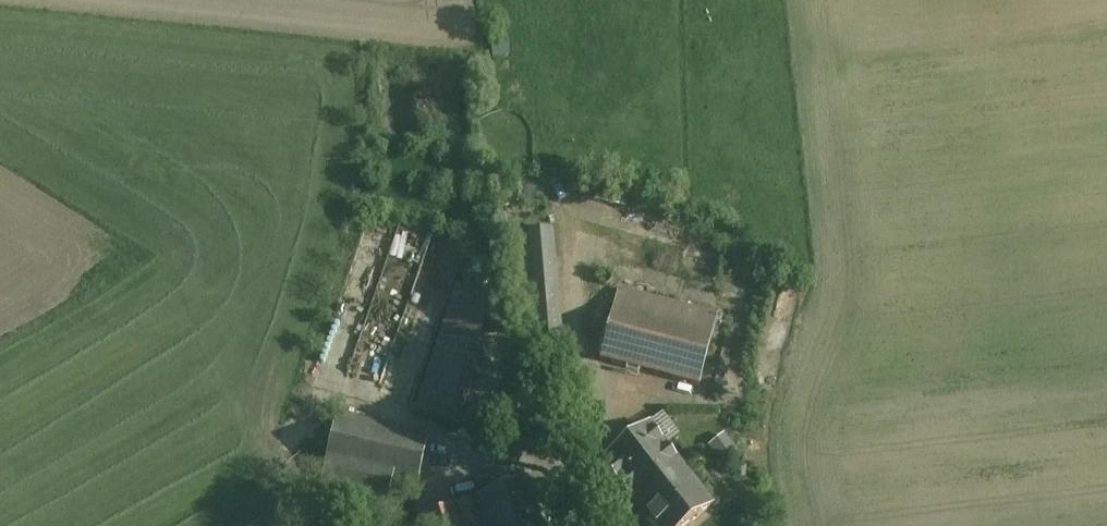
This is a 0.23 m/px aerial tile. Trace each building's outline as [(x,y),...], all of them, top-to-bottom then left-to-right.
[(526,340),(561,337),(550,231),(515,235),(526,340)] [(456,286),(416,414),(455,426),(478,352),(468,349),(485,295),(456,286)] [(717,317),(619,291),(600,360),(698,386),(717,317)] [(516,344),(518,365),(558,361),(556,340),(516,344)] [(585,366),(558,369),(566,421),(592,418),(585,366)] [(559,413),(502,395),(489,437),(546,455),(559,413)] [(335,421),(320,490),(385,504),(389,487),(416,493),(428,441),(335,421)] [(649,425),(601,462),(630,499),(678,462),(649,425)] [(678,462),(630,499),(651,525),(686,525),(712,506),(678,462)] [(530,483),(419,519),(421,525),(544,525),(530,483)]
